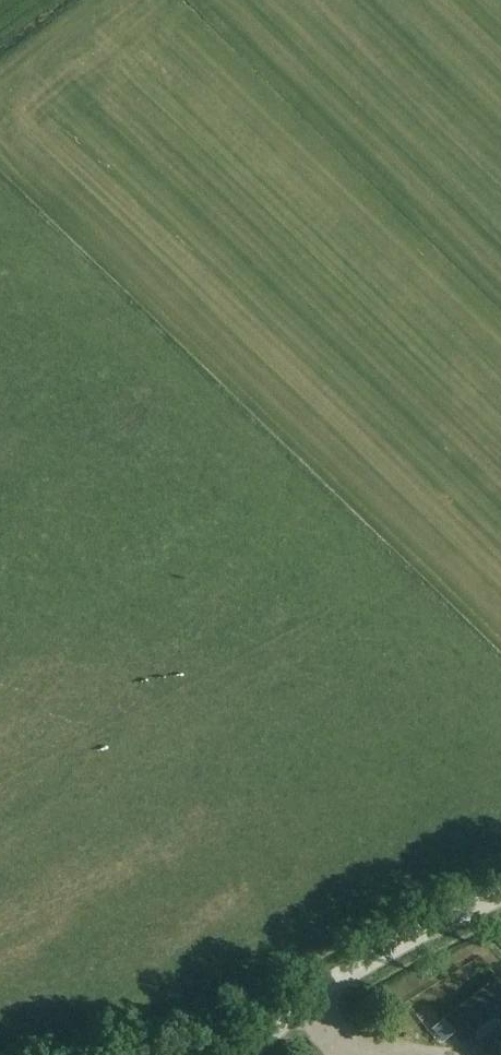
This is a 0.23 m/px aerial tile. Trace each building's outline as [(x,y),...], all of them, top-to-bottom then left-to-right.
[(468,1052),(471,1054),(500,1054),(500,1025),(468,1052)]
